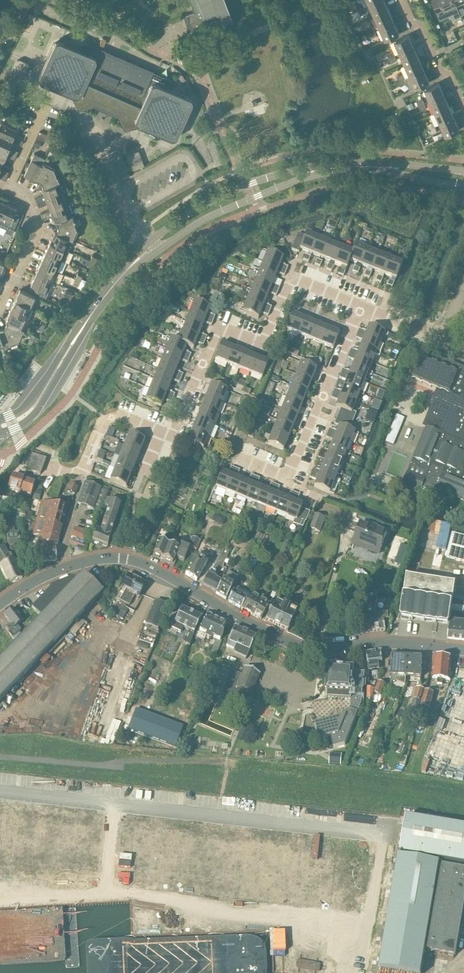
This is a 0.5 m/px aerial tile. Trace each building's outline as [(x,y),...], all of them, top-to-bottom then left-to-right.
[(225,0),(189,0),(193,11),(185,14),(196,42),(225,31),(222,23),(232,19),(225,0)] [(385,0),(380,0),(370,4),(375,16),(389,10),(385,0)] [(437,11),(444,8),(444,9),(456,3),(455,0),(432,0),(437,11)] [(389,10),(375,16),(380,27),(394,21),(389,10)] [(400,33),(394,21),(380,27),(385,39),(400,33)] [(400,52),(414,46),(409,34),(395,41),(400,52)] [(39,76),(39,77),(39,78),(39,79),(39,80),(40,81),(41,81),(41,82),(42,82),(70,94),(78,109),(79,110),(81,110),(93,106),(98,108),(112,115),(118,117),(124,128),(125,130),(126,130),(141,126),(170,138),(171,138),(172,138),(173,138),(174,138),(175,138),(176,137),(177,136),(177,135),(192,103),(192,102),(192,101),(192,100),(192,99),(191,98),(190,97),(189,96),(167,87),(173,79),(102,48),(96,46),(84,41),(83,40),(82,49),(60,40),(60,39),(59,39),(58,39),(57,39),(56,39),(55,40),(54,41),(53,42),(53,43),(39,75),(39,76)] [(405,64),(419,58),(414,46),(400,52),(405,64)] [(405,64),(410,75),(424,69),(419,58),(405,64)] [(22,77),(28,62),(20,59),(19,59),(18,59),(17,59),(17,60),(16,60),(12,69),(12,70),(12,71),(12,72),(13,73),(14,73),(22,77)] [(424,69),(410,75),(415,87),(430,81),(424,69)] [(425,88),(430,100),(445,94),(439,82),(425,88)] [(253,92),(249,94),(248,99),(252,102),(257,100),(257,95),(253,92)] [(445,94),(430,100),(435,112),(450,106),(445,94)] [(455,117),(450,106),(435,112),(440,123),(455,117)] [(460,129),(455,117),(440,123),(446,135),(460,129)] [(11,140),(16,129),(0,122),(0,123),(0,135),(11,140)] [(7,150),(11,140),(0,135),(0,147),(7,150)] [(134,168),(142,165),(137,151),(128,154),(127,154),(127,155),(127,156),(126,156),(126,157),(127,157),(130,167),(131,168),(132,168),(133,169),(134,169),(134,168)] [(29,162),(24,175),(35,180),(36,178),(35,178),(43,161),(44,158),(34,153),(31,159),(29,162)] [(43,161),(35,178),(36,178),(41,181),(43,187),(60,181),(61,181),(66,179),(62,167),(55,169),(55,168),(53,168),(52,165),(43,161)] [(44,194),(35,198),(36,202),(43,200),(46,199),(62,192),(62,193),(68,190),(65,182),(61,181),(60,181),(43,187),(42,187),(44,194)] [(62,192),(46,199),(50,209),(66,203),(62,193),(62,192)] [(50,209),(40,213),(42,217),(52,214),(54,221),(56,220),(55,220),(72,213),(74,212),(73,209),(75,206),(73,203),(72,202),(72,201),(66,203),(50,209)] [(6,228),(5,230),(11,233),(14,228),(19,215),(14,213),(16,207),(5,202),(0,214),(0,226),(6,228)] [(72,213),(55,220),(56,220),(58,226),(56,231),(56,232),(70,238),(70,239),(73,240),(73,239),(77,231),(75,227),(77,227),(74,219),(75,219),(74,216),(73,217),(72,213)] [(54,231),(49,242),(65,249),(70,239),(70,238),(56,232),(56,231),(54,231)] [(311,254),(318,238),(308,234),(309,232),(307,231),(305,237),(297,234),(291,250),(298,253),(300,249),(311,254)] [(318,238),(311,254),(323,258),(330,242),(320,238),(320,237),(319,236),(318,238)] [(330,242),(323,258),(334,263),(341,247),(331,243),(332,242),(330,241),(330,242)] [(49,242),(45,252),(61,259),(64,261),(69,250),(65,249),(49,242)] [(349,260),(350,261),(361,265),(367,249),(358,245),(358,244),(356,243),(353,252),(349,260)] [(341,247),(334,263),(347,268),(350,261),(349,260),(353,252),(343,248),(343,247),(342,246),(341,247)] [(367,249),(361,265),(372,270),(379,254),(369,250),(370,248),(368,248),(367,249)] [(263,250),(262,252),(266,254),(263,262),(286,272),(287,269),(288,267),(280,264),(283,258),(263,250)] [(45,252),(40,262),(56,269),(61,259),(45,252)] [(379,254),(372,270),(384,275),(390,259),(380,255),(381,253),(379,252),(379,254)] [(391,257),(390,259),(384,275),(396,280),(402,264),(392,259),(393,258),(391,257)] [(40,262),(35,273),(51,280),(54,281),(59,271),(56,269),(40,262)] [(257,270),(256,273),(258,274),(258,272),(274,279),(277,273),(284,276),(286,272),(263,262),(259,271),(257,270)] [(258,274),(254,282),(278,292),(280,287),(272,284),(274,279),(258,272),(258,274)] [(35,273),(31,283),(36,286),(34,292),(46,297),(49,292),(46,290),(51,280),(35,273)] [(249,290),(248,293),(250,294),(250,292),(266,299),(269,293),(276,296),(278,292),(254,282),(251,291),(249,290)] [(15,300),(31,307),(35,296),(20,289),(15,300)] [(250,294),(246,302),(270,312),(272,307),(264,304),(266,299),(250,292),(250,294)] [(26,317),(31,307),(15,300),(10,310),(26,317)] [(193,303),(190,312),(213,321),(215,317),(207,314),(210,308),(190,300),(189,302),(193,303)] [(268,316),(270,312),(246,302),(243,311),(239,309),(238,311),(258,319),(261,313),(268,316)] [(26,317),(10,310),(5,321),(7,322),(7,321),(21,328),(21,327),(26,317)] [(184,320),(183,323),(185,323),(186,322),(202,329),(204,323),(211,326),(213,321),(190,312),(186,321),(184,320)] [(298,335),(305,319),(293,314),(286,330),(298,335)] [(310,339),(316,324),(305,319),(298,335),(310,339)] [(3,344),(4,346),(7,345),(8,345),(10,344),(17,341),(17,339),(20,338),(24,328),(21,327),(21,328),(7,321),(7,322),(4,327),(0,328),(0,335),(3,344)] [(185,323),(182,332),(205,341),(207,337),(199,334),(202,329),(186,322),(185,323)] [(321,344),(328,328),(316,324),(310,339),(321,344)] [(359,329),(357,334),(380,343),(384,335),(387,336),(388,334),(369,326),(366,332),(359,329)] [(328,328),(321,344),(333,349),(340,333),(328,328)] [(205,341),(182,332),(178,341),(174,339),(174,341),(186,346),(193,349),(196,343),(203,346),(205,341)] [(377,352),(380,343),(357,334),(355,338),(363,341),(360,347),(376,353),(377,352)] [(169,341),(166,349),(189,359),(191,355),(184,352),(186,346),(174,341),(166,337),(166,339),(169,341)] [(227,364),(233,348),(222,343),(215,359),(227,364)] [(349,354),(372,363),(376,355),(377,356),(379,353),(377,352),(376,353),(360,347),(358,352),(350,349),(349,354)] [(227,364),(239,369),(245,353),(233,348),(227,364)] [(160,357),(159,360),(161,361),(162,359),(178,366),(180,360),(188,363),(189,359),(166,349),(162,358),(160,357)] [(245,353),(239,369),(250,373),(257,358),(245,353)] [(368,373),(369,372),(372,363),(349,354),(347,358),(354,361),(352,367),(368,373)] [(257,358),(250,373),(262,378),(268,362),(257,358)] [(401,488),(420,495),(420,494),(422,495),(421,497),(430,501),(435,490),(436,491),(463,502),(463,368),(455,364),(439,358),(437,364),(421,358),(413,378),(438,389),(423,426),(426,427),(402,487),(401,488)] [(161,361),(158,369),(181,379),(183,375),(175,372),(178,366),(162,359),(161,361)] [(301,363),(296,375),(312,381),(316,369),(301,363)] [(341,374),(364,383),(368,375),(369,376),(371,373),(369,372),(368,373),(352,367),(350,372),(342,369),(341,374)] [(152,377),(151,380),(153,381),(153,379),(170,386),(172,380),(179,383),(181,379),(158,369),(154,378),(152,377)] [(361,392),(364,383),(341,374),(339,378),(346,381),(344,387),(360,393),(361,392)] [(296,375),(291,386),(307,393),(312,381),(296,375)] [(221,378),(219,384),(226,387),(228,381),(221,378)] [(153,381),(149,389),(173,399),(175,395),(167,392),(170,386),(153,379),(153,381)] [(206,396),(222,403),(227,391),(211,385),(206,396)] [(286,398),(302,404),(307,393),(291,386),(286,398)] [(361,396),(362,393),(361,392),(360,393),(344,387),(342,393),(334,389),(332,394),(356,403),(359,395),(361,396)] [(173,399),(149,389),(146,398),(142,397),(142,398),(161,406),(164,400),(171,403),(173,399)] [(353,412),(356,403),(332,394),(331,398),(338,401),(335,407),(340,409),(334,425),(339,426),(349,430),(356,413),(353,412)] [(222,403),(206,396),(202,408),(217,414),(222,403)] [(282,409),(297,416),(302,404),(286,398),(282,409)] [(197,419),(213,426),(217,414),(202,408),(197,419)] [(277,421),(293,427),(297,416),(282,409),(277,421)] [(213,426),(197,419),(192,431),(208,437),(213,426)] [(272,432),(288,439),(293,427),(277,421),(272,432)] [(329,429),(327,433),(351,443),(354,434),(358,436),(359,434),(349,430),(339,426),(336,432),(329,429)] [(208,437),(192,431),(187,443),(203,449),(208,437)] [(283,451),(288,439),(272,432),(268,444),(283,451)] [(347,453),(347,452),(351,443),(327,433),(325,438),(333,441),(330,446),(347,453)] [(124,446),(140,453),(145,441),(129,434),(124,446)] [(135,464),(140,453),(124,446),(119,458),(135,464)] [(319,453),(342,463),(346,455),(348,455),(349,452),(347,452),(347,453),(330,446),(328,452),(321,449),(319,453)] [(30,453),(24,469),(40,475),(41,475),(43,468),(47,459),(30,453)] [(338,473),(339,472),(342,463),(319,453),(317,458),(325,461),(322,466),(338,473)] [(119,458),(115,469),(131,476),(135,464),(119,458)] [(174,464),(170,473),(175,475),(179,466),(174,464)] [(311,473),(334,483),(338,474),(340,475),(341,472),(339,472),(338,473),(322,466),(320,472),(313,469),(311,473)] [(217,489),(226,492),(235,469),(231,467),(228,475),(222,472),(214,492),(216,493),(217,489)] [(126,487),(131,476),(115,469),(110,481),(126,487)] [(233,498),(236,499),(237,497),(236,496),(242,480),(237,478),(240,471),(235,469),(226,492),(234,496),(233,498)] [(331,492),(334,483),(311,473),(309,478),(316,481),(314,487),(334,495),(334,493),(331,492)] [(246,501),(255,477),(251,475),(248,483),(242,480),(236,496),(237,497),(246,501)] [(19,493),(23,480),(12,476),(8,490),(19,493)] [(254,506),(256,507),(257,505),(256,505),(262,488),(257,486),(260,479),(255,477),(246,501),(254,504),(254,506)] [(108,488),(83,478),(80,485),(83,487),(77,504),(100,513),(108,491),(107,491),(108,488)] [(23,480),(19,493),(31,497),(35,484),(23,480)] [(256,505),(257,505),(266,509),(275,485),(271,483),(268,491),(262,488),(256,505)] [(274,514),(277,515),(277,513),(276,513),(282,497),(277,494),(280,487),(275,485),(266,509),(274,512),(274,514)] [(276,513),(277,513),(286,517),(295,493),(291,492),(288,499),(282,497),(276,513)] [(300,495),(295,493),(286,517),(294,520),(293,524),(303,528),(309,513),(301,510),(303,505),(297,502),(300,495)] [(41,502),(37,520),(62,526),(66,509),(41,502)] [(121,507),(106,502),(104,509),(107,510),(100,532),(96,531),(92,542),(107,547),(121,507)] [(314,515),(309,528),(320,532),(325,519),(314,515)] [(36,521),(33,536),(39,537),(58,541),(62,526),(37,520),(36,521)] [(373,527),(361,522),(352,546),(380,555),(388,532),(378,528),(378,527),(374,525),(373,527)] [(15,532),(14,527),(7,528),(8,547),(20,546),(19,532),(15,532)] [(71,537),(87,542),(90,533),(74,529),(71,537)] [(163,559),(168,546),(174,534),(169,532),(164,544),(159,541),(153,554),(163,559)] [(256,545),(264,548),(268,537),(260,534),(256,545)] [(446,558),(463,562),(463,537),(452,534),(446,558)] [(39,537),(36,551),(56,551),(58,541),(39,537)] [(178,550),(168,546),(163,559),(172,563),(175,557),(184,561),(189,549),(180,545),(178,550)] [(4,548),(0,550),(0,568),(9,585),(22,578),(13,560),(10,555),(9,556),(4,548)] [(56,551),(36,551),(36,557),(37,563),(56,561),(56,552),(56,551)] [(207,564),(196,557),(185,575),(196,581),(207,564)] [(228,573),(216,594),(226,600),(234,587),(238,580),(238,577),(229,572),(228,573)] [(216,578),(209,573),(202,584),(215,592),(221,582),(216,579),(216,578)] [(83,575),(76,583),(73,580),(53,589),(32,611),(36,615),(29,622),(34,626),(26,635),(24,633),(11,648),(12,649),(0,662),(0,701),(102,594),(83,575)] [(125,591),(120,601),(124,604),(138,578),(134,576),(132,576),(131,577),(128,575),(121,588),(125,591)] [(456,585),(407,577),(401,618),(449,626),(456,585)] [(117,603),(114,609),(125,615),(128,609),(127,608),(128,606),(129,606),(135,596),(139,598),(146,584),(143,583),(143,582),(142,580),(138,578),(124,604),(123,606),(117,603)] [(228,602),(241,609),(246,600),(248,601),(251,594),(252,592),(238,585),(233,593),(228,602)] [(241,609),(251,615),(260,599),(251,594),(248,601),(246,600),(241,609)] [(378,599),(368,597),(365,616),(362,616),(363,633),(385,631),(385,620),(389,620),(389,614),(376,615),(378,599)] [(260,599),(251,615),(261,620),(270,604),(260,599)] [(167,606),(156,601),(145,625),(157,630),(167,606)] [(283,605),(275,601),(266,620),(288,631),(297,612),(289,608),(288,606),(285,604),(283,605)] [(193,636),(196,629),(202,618),(182,608),(171,630),(180,634),(183,629),(188,631),(183,643),(189,646),(193,636)] [(23,622),(13,609),(4,616),(10,624),(5,629),(12,638),(21,631),(17,627),(23,622)] [(123,620),(125,615),(114,609),(111,614),(123,620)] [(196,629),(193,636),(204,641),(205,638),(210,640),(211,637),(216,639),(209,653),(214,655),(225,634),(221,633),(226,624),(207,615),(200,630),(196,629)] [(450,621),(448,638),(463,640),(463,623),(450,621)] [(256,637),(235,627),(228,641),(228,642),(226,646),(234,649),(232,653),(246,659),(249,651),(256,637)] [(383,661),(382,651),(367,653),(369,671),(380,669),(379,662),(383,661)] [(389,662),(389,669),(392,669),(392,676),(392,682),(397,682),(397,676),(407,677),(407,668),(408,657),(407,657),(406,655),(401,655),(400,656),(393,656),(393,662),(389,662)] [(415,658),(408,657),(407,677),(421,678),(422,671),(425,671),(426,664),(422,664),(423,658),(415,657),(415,658)] [(453,659),(435,657),(432,679),(438,679),(437,684),(442,685),(443,680),(450,680),(453,659)] [(354,669),(329,668),(327,691),(327,698),(346,699),(351,699),(351,710),(346,711),(347,715),(315,723),(319,739),(331,736),(334,748),(345,745),(362,703),(363,690),(364,690),(364,687),(366,687),(366,680),(364,679),(365,673),(354,672),(354,669)] [(235,690),(231,698),(244,704),(248,695),(241,692),(242,690),(251,694),(259,675),(245,669),(237,688),(238,688),(237,691),(235,690)] [(380,703),(386,686),(378,683),(372,700),(380,703)] [(417,689),(410,714),(418,716),(425,691),(417,689)] [(425,691),(417,725),(425,727),(434,694),(425,691)] [(135,710),(128,730),(175,747),(183,727),(135,710)] [(407,817),(400,854),(463,865),(463,827),(407,817)] [(379,969),(382,970),(401,972),(421,972),(440,863),(399,856),(379,969)] [(428,951),(456,955),(459,934),(463,905),(463,869),(442,866),(428,951)]
